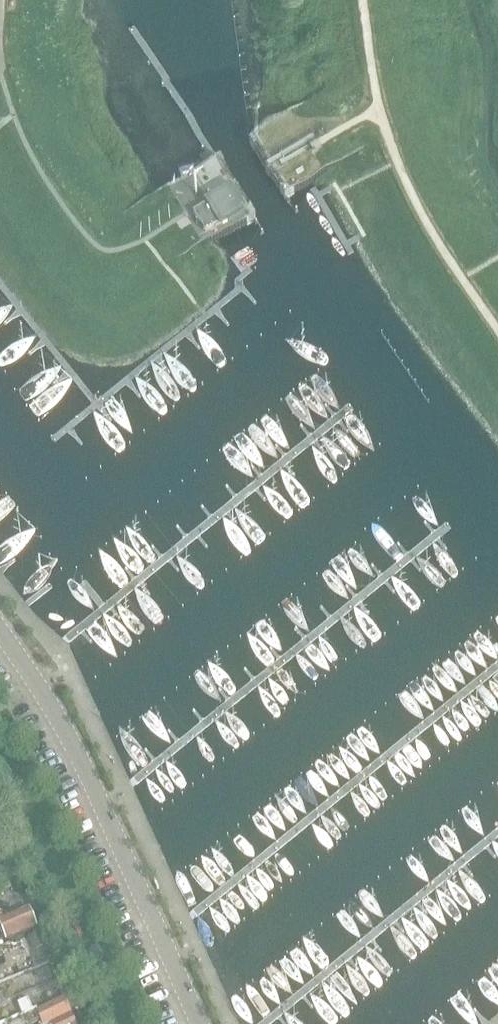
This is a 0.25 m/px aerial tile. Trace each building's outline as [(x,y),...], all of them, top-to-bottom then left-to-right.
[(226,216),(240,208),(231,194),(218,202),(216,199),(195,211),(199,217),(208,231),(229,219),(226,216)] [(1,926),(11,943),(39,927),(29,910),(1,926)] [(0,981),(0,995),(9,992),(5,980),(0,981)] [(34,981),(22,987),(28,1000),(41,994),(34,981)] [(71,1013),(64,998),(36,1010),(42,1023),(46,1023),(71,1013)] [(22,1014),(32,1010),(28,1000),(19,1004),(22,1014)] [(46,1023),(48,1023),(52,1022),(52,1023),(75,1023),(70,1014),(71,1014),(71,1013),(46,1023)]
